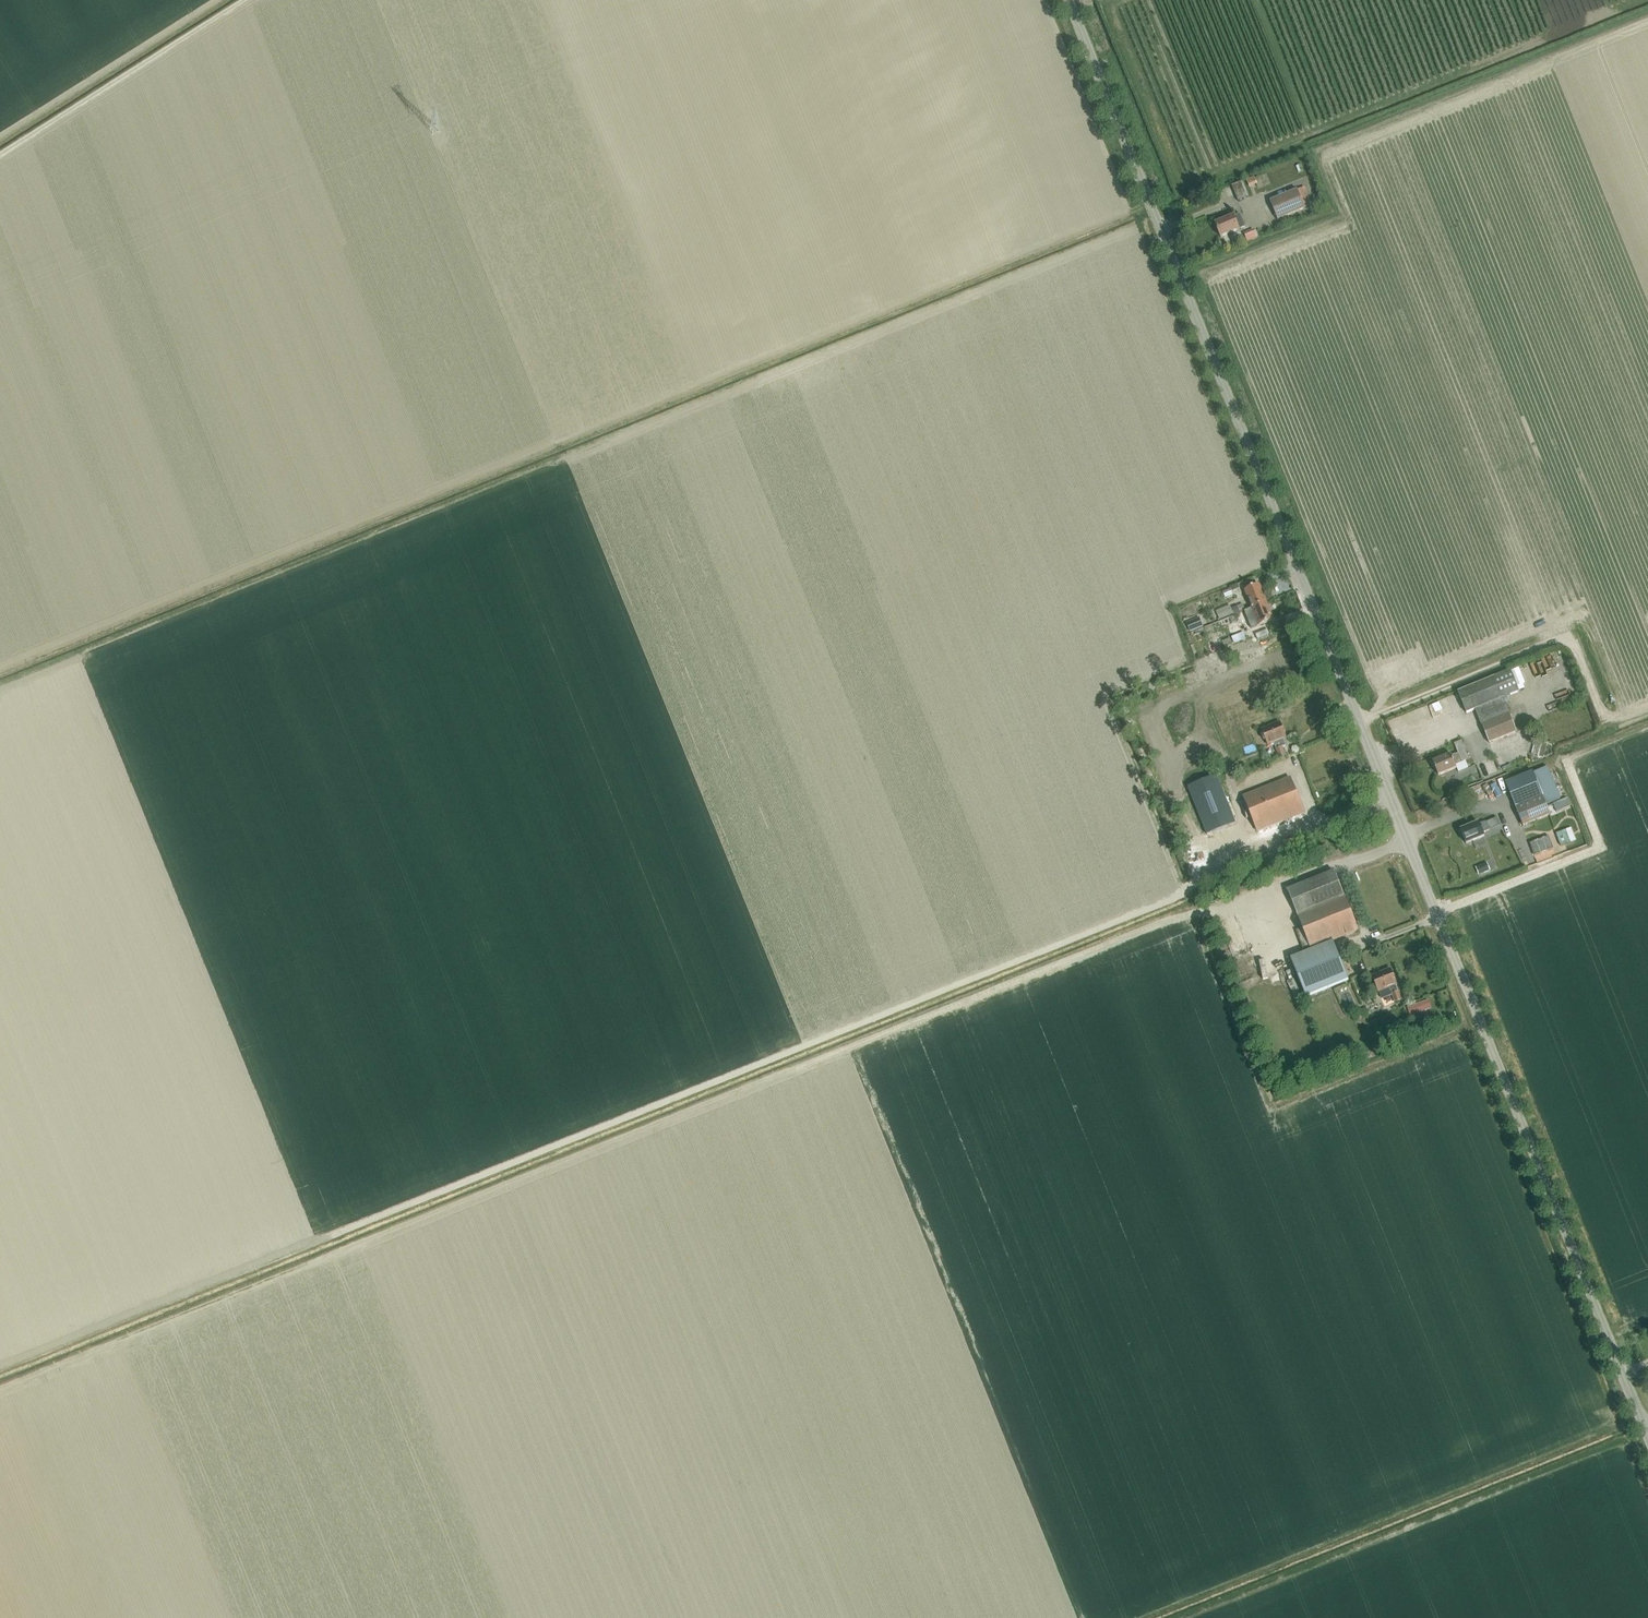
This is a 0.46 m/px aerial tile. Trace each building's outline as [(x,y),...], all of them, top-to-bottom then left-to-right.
[(1238,201),(1249,197),(1243,182),(1232,186),(1238,201)] [(1305,209),(1305,208),(1312,206),(1304,187),(1270,201),(1278,220),(1305,209)] [(1240,214),(1215,224),(1221,237),(1245,227),(1240,214)] [(1252,580),(1242,585),(1244,591),(1245,591),(1250,602),(1245,604),(1247,610),(1266,603),(1259,585),(1255,587),(1252,580)] [(1267,623),(1273,620),(1266,603),(1247,610),(1247,611),(1246,611),(1256,636),(1270,630),(1267,623)] [(1546,668),(1549,683),(1559,681),(1561,691),(1570,689),(1564,659),(1535,664),(1536,670),(1546,668)] [(1503,698),(1519,691),(1511,670),(1458,692),(1467,713),(1476,709),(1490,743),(1517,732),(1503,698)] [(1286,746),(1283,739),(1286,738),(1280,722),(1262,730),(1268,745),(1274,743),(1276,749),(1279,758),(1286,755),(1282,747),(1286,746)] [(1455,765),(1462,762),(1469,759),(1461,740),(1454,743),(1458,754),(1452,755),(1451,755),(1433,762),(1438,775),(1457,768),(1455,765)] [(1481,767),(1485,778),(1498,773),(1494,762),(1481,767)] [(1551,816),(1547,805),(1561,799),(1547,767),(1533,773),(1532,771),(1506,782),(1516,807),(1515,807),(1523,826),(1551,816)] [(1235,823),(1220,783),(1216,775),(1187,787),(1206,834),(1235,823)] [(1257,831),(1304,813),(1290,777),(1243,796),(1257,831)] [(1483,832),(1489,830),(1486,821),(1479,823),(1479,822),(1460,830),(1466,843),(1484,836),(1483,832)] [(1548,835),(1530,842),(1534,853),(1552,846),(1548,835)] [(1358,931),(1345,899),(1334,871),(1287,890),(1298,917),(1311,950),(1290,959),(1305,997),(1348,980),(1333,941),(1358,931)] [(1258,961),(1262,975),(1278,970),(1273,956),(1258,961)] [(1397,991),(1395,985),(1397,984),(1390,968),(1372,976),(1378,991),(1389,987),(1392,993),(1391,993),(1395,1002),(1401,999),(1398,991),(1397,991)]
